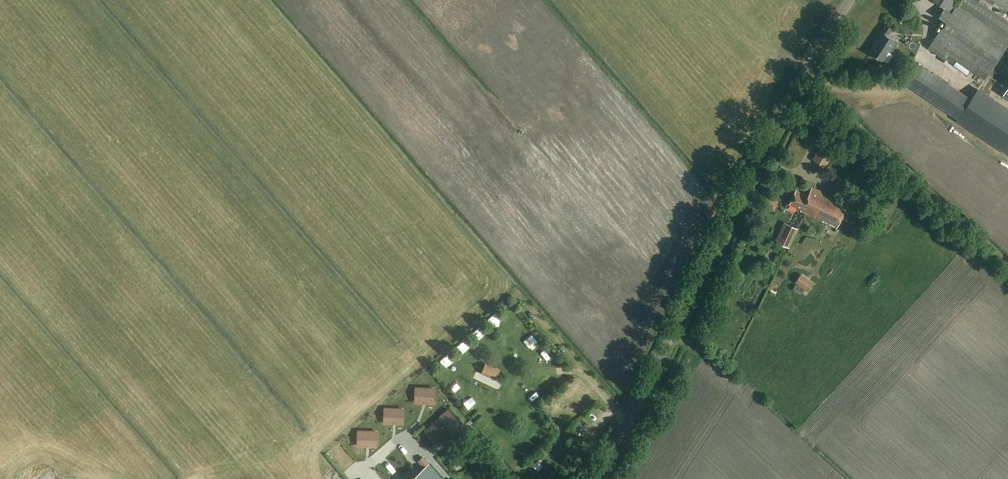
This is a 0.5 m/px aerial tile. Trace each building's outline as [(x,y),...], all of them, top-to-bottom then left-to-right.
[(944,7),(939,16),(946,21),(928,48),(943,58),(944,56),(953,63),(955,58),(984,78),(1007,43),(1007,21),(978,1),(979,0),(933,0),(944,7)] [(1007,10),(1007,0),(993,0),(1007,10)] [(891,51),(897,42),(887,35),(892,27),(885,23),(879,33),(881,35),(870,51),(882,60),(889,50),(891,51)] [(920,49),(918,53),(930,59),(932,54),(920,49)] [(956,119),(1007,154),(1007,108),(977,88),(971,97),(918,62),(904,83),(957,118),(956,119)] [(1000,77),(995,86),(999,88),(1003,78),(1000,77)] [(947,112),(900,89),(897,95),(903,98),(901,102),(942,122),(947,112)] [(826,167),(836,150),(822,142),(812,159),(826,167)] [(794,160),(788,163),(791,170),(798,167),(794,160)] [(897,191),(900,187),(893,182),(890,186),(897,191)] [(816,198),(820,190),(812,186),(808,195),(795,189),(789,202),(801,207),(800,210),(804,212),(811,196),(816,198)] [(811,196),(804,212),(837,227),(848,203),(820,190),(816,198),(811,196)] [(821,230),(823,223),(812,219),(813,216),(775,203),(772,213),(821,230)] [(789,247),(798,228),(784,221),(775,240),(789,247)] [(726,279),(732,282),(735,276),(729,273),(726,279)] [(807,290),(813,282),(801,273),(795,282),(807,290)] [(717,298),(725,302),(733,285),(728,282),(729,281),(726,280),(717,298)] [(801,294),(804,288),(795,284),(792,290),(801,294)] [(419,402),(434,402),(435,389),(419,388),(419,402)] [(404,409),(388,409),(388,423),(403,423),(404,409)] [(437,445),(454,431),(441,416),(425,430),(437,445)] [(361,445),(377,446),(377,432),(362,432),(361,445)] [(310,451),(314,461),(327,456),(323,446),(310,451)] [(398,449),(375,470),(383,478),(442,478),(429,464),(418,473),(398,449)] [(13,461),(6,465),(9,470),(15,466),(13,461)] [(327,472),(332,478),(343,478),(336,467),(327,472)]
